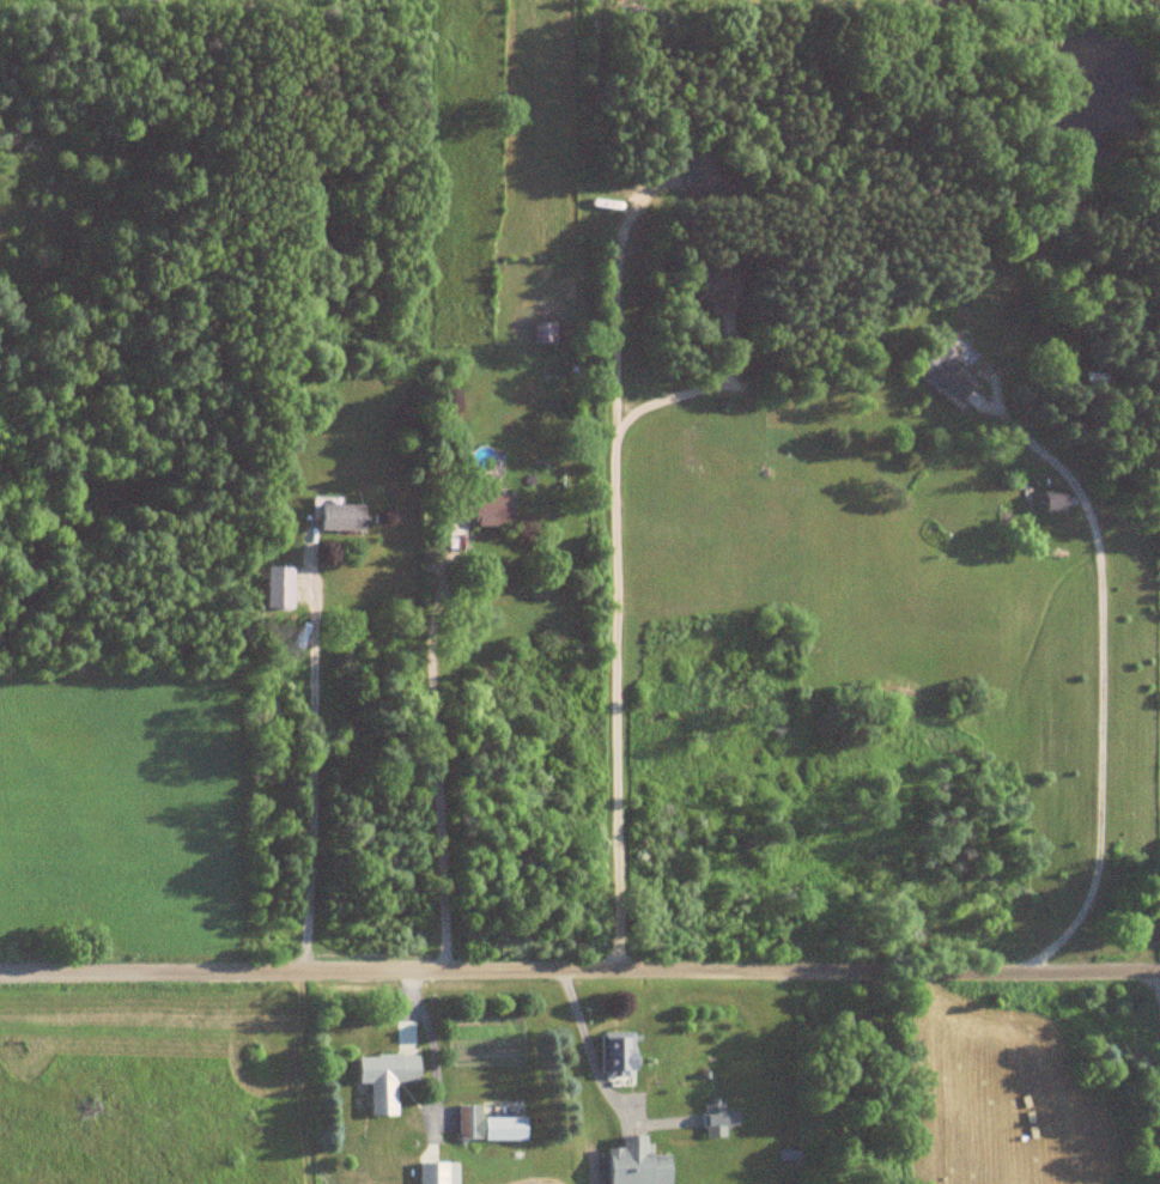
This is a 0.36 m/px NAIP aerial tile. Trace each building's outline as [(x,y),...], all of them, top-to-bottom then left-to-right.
[(531,323),(531,345),(554,345),(554,323),(531,323)] [(971,385),(948,367),(954,359),(934,343),(913,371),(956,404),(971,385)] [(1061,513),(1061,494),(1040,494),(1040,513),(1061,513)] [(473,519),(473,526),(507,526),(507,496),(448,496),(448,519),(473,519)] [(359,531),(359,505),(334,505),(334,498),(311,498),(311,531),(359,531)] [(291,609),(291,566),(262,566),(262,609),(291,609)] [(630,1038),(599,1038),(599,1078),(630,1078),(630,1038)] [(355,1057),(355,1084),(370,1084),(370,1094),(390,1093),(390,1083),(415,1083),(414,1056),(355,1057)] [(733,1103),(701,1103),(701,1139),(722,1139),(722,1128),(733,1128),(733,1103)] [(521,1141),(521,1119),(478,1119),(478,1107),(456,1107),(456,1141),(521,1141)] [(604,1183),(666,1183),(666,1156),(642,1156),(642,1137),(619,1137),(619,1150),(604,1150),(604,1183)] [(454,1164),(416,1164),(416,1183),(454,1183),(454,1164)]
